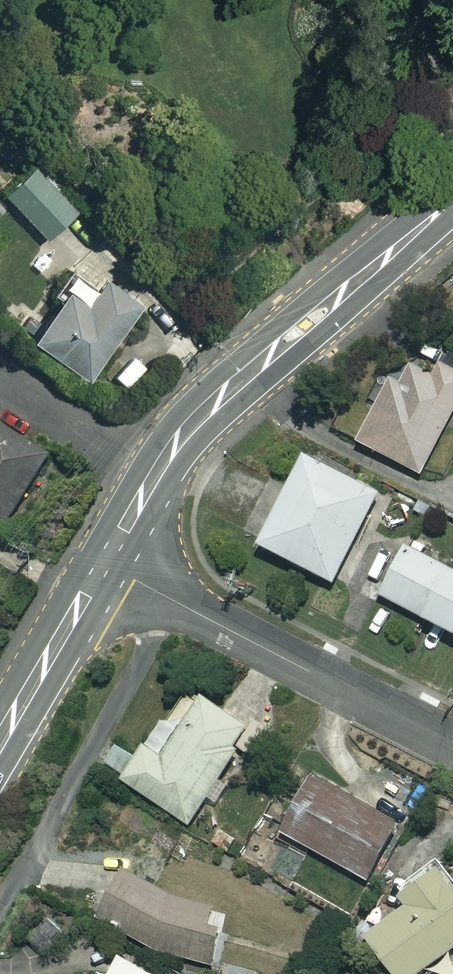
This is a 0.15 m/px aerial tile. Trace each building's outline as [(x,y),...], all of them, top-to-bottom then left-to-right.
[(74,211),(31,166),(1,196),(44,240),(74,211)] [(138,306),(73,261),(56,285),(62,290),(41,321),(28,341),(87,381),(138,306)] [(438,363),(432,375),(412,365),(402,385),(391,379),(359,442),(422,475),(452,415),(452,371),(438,363)] [(0,422),(0,514),(12,521),(53,455),(0,422)] [(380,494),(307,456),(261,546),(335,584),(380,494)] [(406,546),(381,596),(452,633),(452,570),(406,546)] [(252,730),(204,697),(184,727),(168,716),(125,780),(189,824),(252,730)] [(400,826),(312,779),(282,833),(370,881),(400,826)] [(440,869),(403,896),(409,905),(367,936),(395,973),(419,973),(452,950),(452,887),(440,869)] [(178,899),(123,872),(100,917),(128,936),(158,950),(182,958),(215,967),(229,913),(178,899)] [(73,935),(50,917),(31,943),(54,960),(73,935)] [(124,957),(114,973),(155,973),(124,957)]
